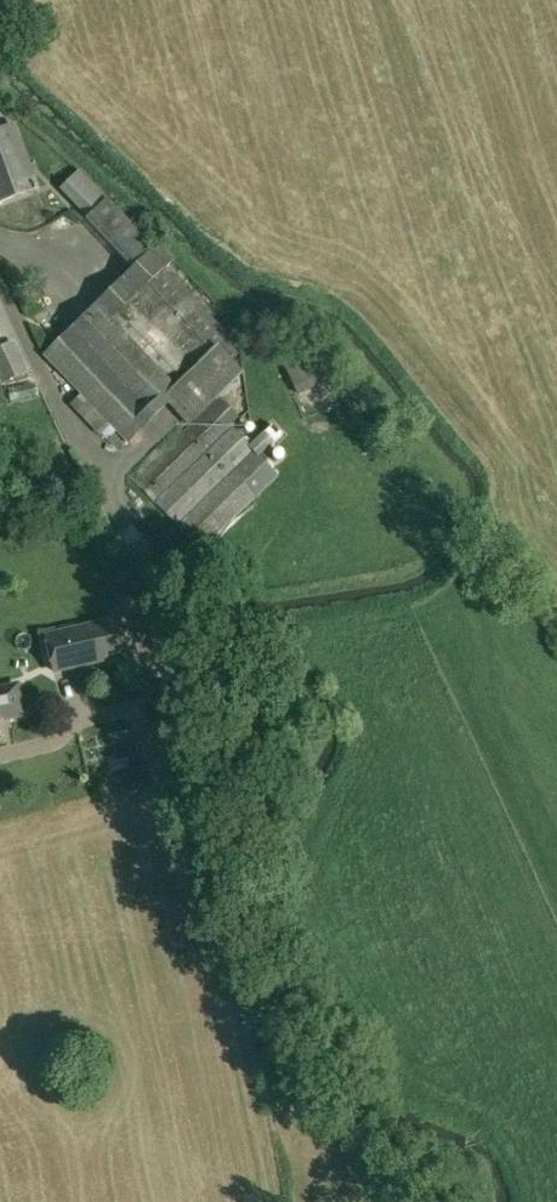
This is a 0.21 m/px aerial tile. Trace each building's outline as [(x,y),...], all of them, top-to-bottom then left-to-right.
[(8,129),(0,132),(0,202),(36,190),(30,173),(24,175),(8,129)] [(106,200),(91,183),(72,201),(87,217),(106,200)] [(106,200),(87,217),(83,221),(94,232),(117,211),(106,200)] [(175,261),(160,245),(44,355),(81,394),(68,406),(99,438),(111,426),(127,443),(167,405),(187,426),(199,415),(201,417),(134,481),(199,550),(257,495),(234,471),(253,453),(230,429),(239,422),(219,400),(207,412),(204,409),(240,374),(228,361),(240,350),(165,270),(175,261)] [(14,342),(0,348),(0,385),(29,373),(14,342)] [(10,402),(38,396),(35,384),(7,391),(10,402)] [(282,436),(272,425),(248,447),(258,458),(282,436)] [(112,622),(46,637),(54,671),(120,656),(112,622)] [(23,716),(17,686),(0,690),(0,721),(23,716)]
